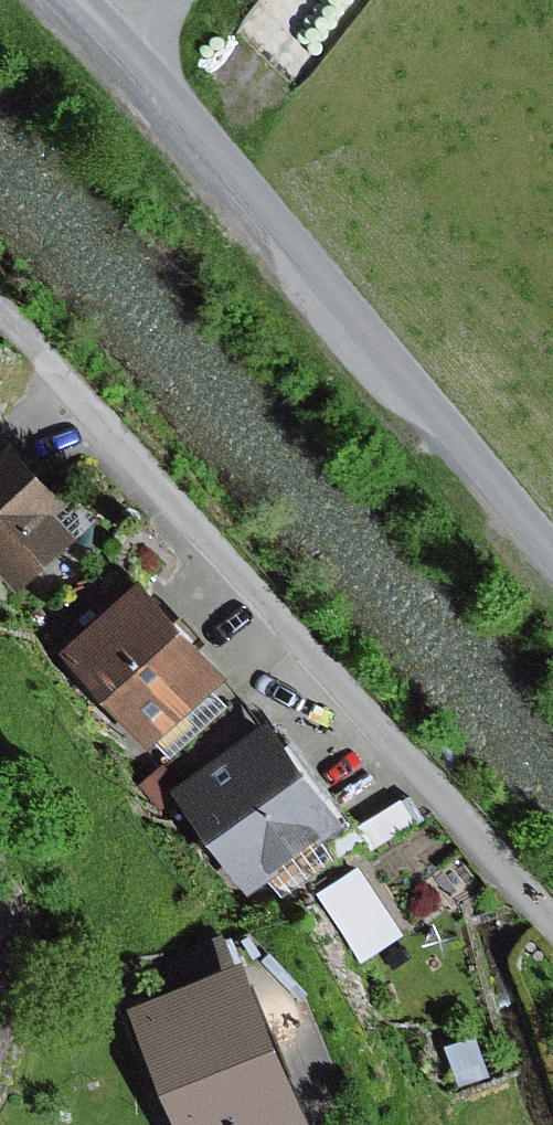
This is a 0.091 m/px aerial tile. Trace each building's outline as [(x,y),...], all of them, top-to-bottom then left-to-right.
[(24,587),(84,532),(60,506),(76,492),(26,439),(13,450),(0,436),(0,561),(24,587)] [(149,573),(67,647),(151,740),(162,730),(224,674),(233,666),(149,573)] [(248,692),(224,674),(162,730),(197,772),(269,722),(248,692)] [(197,772),(181,784),(254,887),(353,816),(280,714),(269,722),(197,772)] [(167,760),(141,784),(157,802),(183,778),(167,760)] [(363,864),(322,891),(369,958),(409,930),(363,864)] [(133,1003),(183,1124),(309,1124),(321,1120),(253,954),(133,1003)] [(478,1035),(448,1045),(461,1084),(491,1074),(478,1035)]
